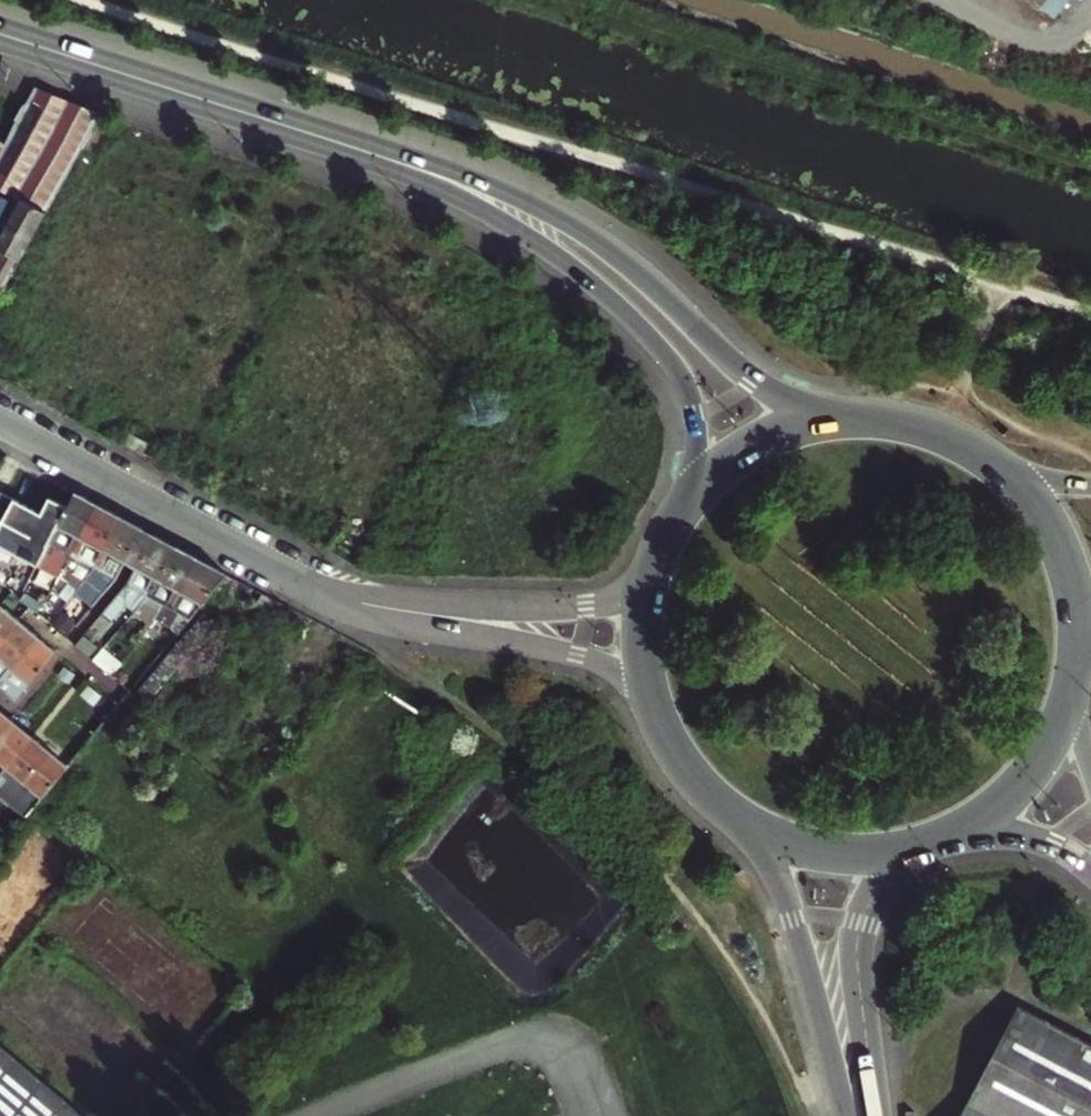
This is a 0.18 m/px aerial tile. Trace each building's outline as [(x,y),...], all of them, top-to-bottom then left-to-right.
[(110,93),(44,73),(33,91),(98,115),(110,93)] [(33,91),(30,98),(0,153),(0,184),(21,195),(0,234),(0,298),(98,115),(33,91)] [(48,543),(32,535),(44,513),(2,490),(0,493),(0,543),(37,563),(40,558),(48,543)] [(98,505),(75,493),(49,542),(48,543),(40,558),(60,572),(72,554),(98,505)] [(93,566),(120,516),(98,505),(72,554),(60,572),(51,585),(60,591),(70,581),(76,587),(93,566)] [(143,529),(120,516),(93,566),(76,587),(94,602),(116,579),(124,563),(143,529)] [(143,529),(124,563),(129,566),(134,568),(152,533),(147,531),(143,529)] [(158,580),(175,546),(152,533),(134,568),(125,584),(105,608),(112,613),(126,596),(137,605),(139,602),(158,580)] [(177,597),(198,558),(175,546),(158,580),(139,602),(158,618),(177,597)] [(225,573),(198,558),(177,597),(158,618),(157,620),(164,626),(180,609),(189,617),(225,573)] [(244,589),(232,579),(219,594),(231,605),(244,589)] [(18,618),(0,602),(0,640),(18,618)] [(219,623),(205,611),(140,689),(153,701),(219,623)] [(0,640),(0,678),(11,665),(37,633),(18,618),(0,640)] [(37,633),(11,665),(0,678),(0,687),(6,693),(12,698),(53,647),(37,633)] [(82,633),(74,643),(88,654),(97,645),(82,633)] [(121,660),(103,645),(93,658),(110,673),(121,660)] [(157,718),(178,697),(170,689),(149,710),(157,718)] [(0,709),(0,737),(14,720),(0,709)] [(31,734),(14,720),(0,737),(0,761),(5,766),(31,734)] [(24,781),(49,749),(31,734),(5,766),(24,781)] [(24,781),(42,796),(67,765),(49,749),(24,781)] [(5,766),(0,772),(0,792),(9,799),(24,781),(5,766)] [(42,796),(24,781),(9,799),(26,814),(42,796)] [(1019,1005),(959,1115),(1090,1115),(1090,1044),(1019,1005)] [(0,1050),(0,1115),(80,1115),(0,1050)]
